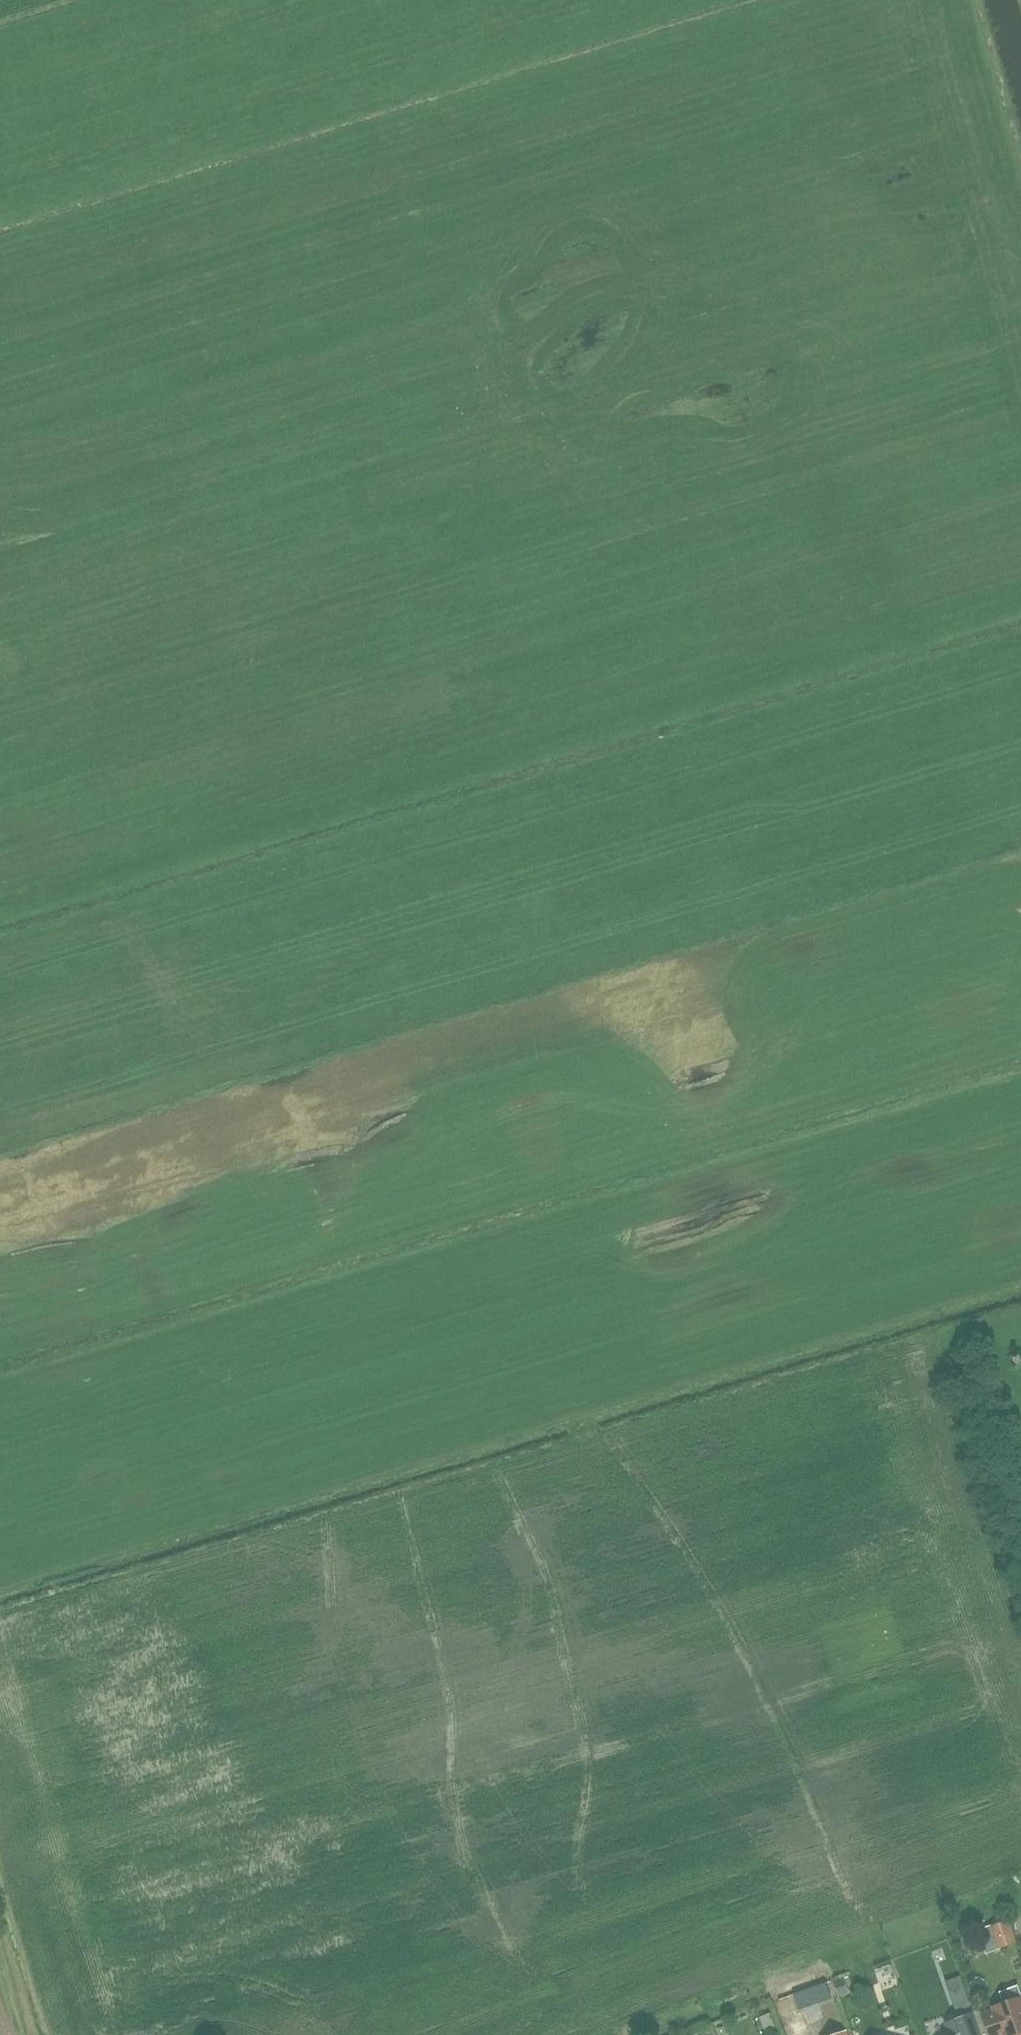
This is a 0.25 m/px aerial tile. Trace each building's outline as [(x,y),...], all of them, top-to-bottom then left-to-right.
[(985,1955),(1000,1950),(1016,1944),(1008,1920),(992,1926),(977,1931),(985,1955)] [(970,2006),(959,1976),(944,1981),(955,2011),(970,2006)] [(989,2034),(1003,2034),(1004,2034),(1020,2034),(1020,2001),(1020,1997),(993,2006),(995,2010),(981,2015),(989,2034)] [(972,2013),(946,2023),(950,2034),(980,2034),(972,2013)]
